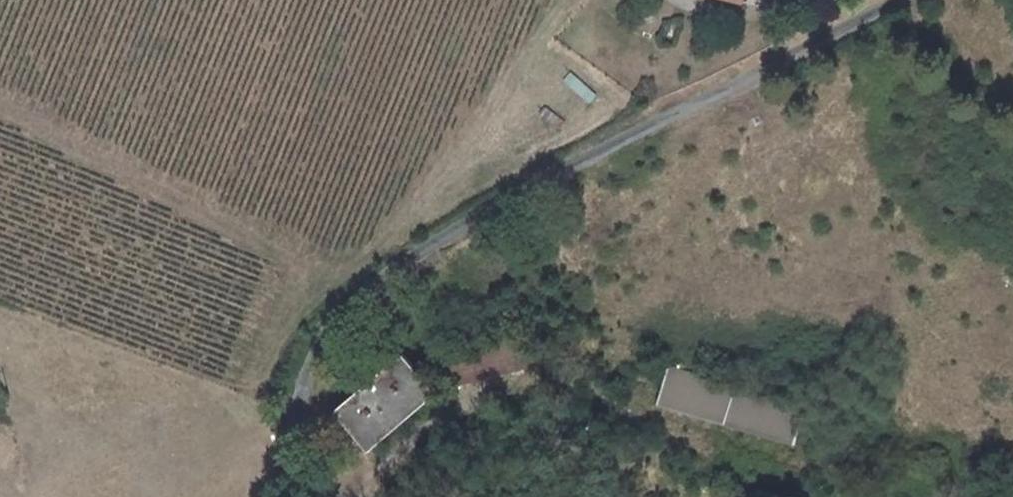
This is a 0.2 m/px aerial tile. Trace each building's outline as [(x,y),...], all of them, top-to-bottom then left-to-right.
[(695,3),(750,15),(753,0),(696,0),(695,3)] [(407,366),(339,423),(371,462),(440,406),(407,366)] [(808,422),(669,382),(659,418),(796,458),(808,422)]
